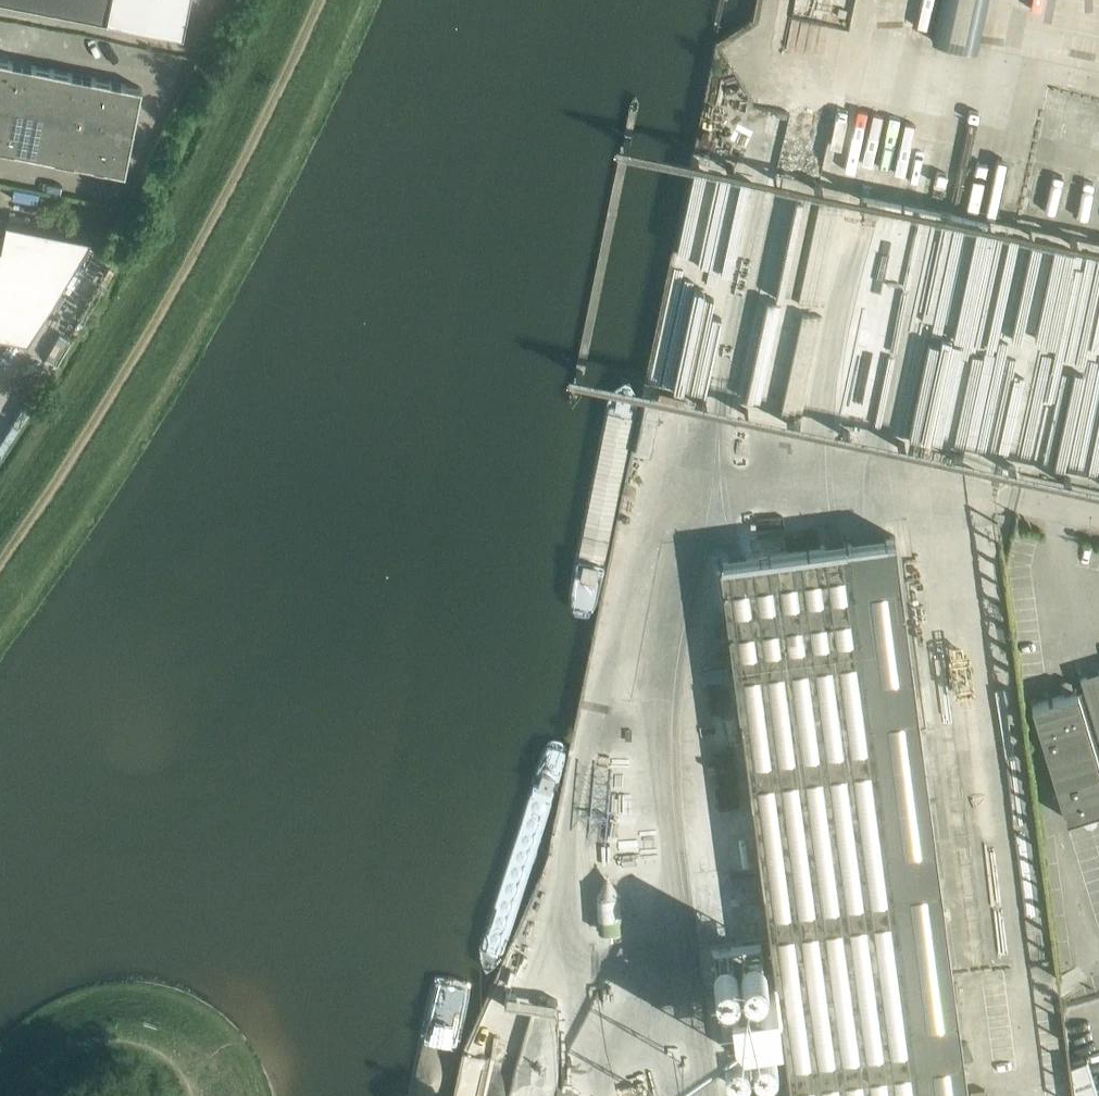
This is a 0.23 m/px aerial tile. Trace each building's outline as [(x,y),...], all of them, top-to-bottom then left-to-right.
[(110,0),(18,0),(107,18),(110,0)] [(107,18),(183,33),(190,0),(110,0),(107,18)] [(82,75),(0,58),(0,147),(125,172),(142,87),(82,75)] [(571,394),(582,396),(638,114),(627,112),(571,394)] [(1,244),(0,250),(0,333),(28,339),(92,236),(6,219),(1,244)] [(1018,482),(1021,466),(997,461),(994,477),(1018,482)] [(906,647),(892,536),(719,559),(790,1095),(965,1095),(906,647)] [(1032,703),(1066,817),(1098,807),(1098,669),(1080,675),(1084,688),(1032,703)] [(1075,1095),(1098,1095),(1086,1056),(1070,1061),(1075,1095)]
